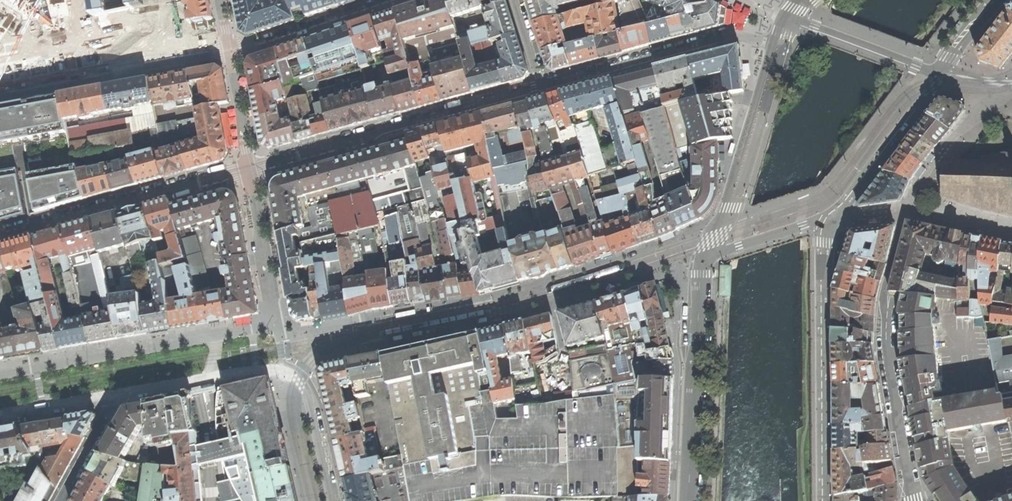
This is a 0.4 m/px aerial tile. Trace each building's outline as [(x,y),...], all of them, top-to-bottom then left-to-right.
[(31,24),(31,25),(36,24),(31,0),(4,0),(4,3),(3,5),(4,5),(1,9),(1,8),(0,10),(0,28),(31,24)] [(73,19),(92,16),(89,0),(65,0),(68,16),(73,15),(73,19)] [(93,15),(107,13),(105,0),(90,0),(93,15)] [(128,2),(116,4),(117,11),(130,9),(129,8),(144,6),(143,0),(128,0),(128,2)] [(209,0),(184,0),(184,2),(185,2),(189,23),(213,19),(211,8),(209,0)] [(291,8),(288,0),(234,0),(235,5),(240,32),(247,36),(295,20),(291,8)] [(337,6),(335,0),(288,0),(291,8),(301,5),(306,17),(321,11),(337,6)] [(473,93),(457,35),(453,18),(448,0),(428,0),(406,7),(395,11),(407,51),(410,66),(431,60),(442,101),(455,98),(473,93)] [(453,18),(483,8),(482,5),(480,0),(448,0),(453,18)] [(534,21),(559,17),(557,11),(560,10),(559,6),(586,0),(537,0),(528,2),(531,12),(534,21)] [(623,1),(619,2),(625,32),(643,28),(632,3),(634,0),(627,0),(623,1)] [(655,3),(655,4),(662,8),(660,12),(653,14),(654,17),(648,19),(651,26),(669,21),(682,17),(689,16),(687,9),(708,5),(710,0),(650,0),(655,3)] [(717,3),(710,0),(708,5),(687,9),(689,16),(692,15),(697,32),(717,27),(719,14),(721,14),(722,7),(720,6),(720,5),(717,3)] [(167,53),(194,48),(192,38),(191,38),(177,40),(177,42),(161,45),(159,28),(189,23),(185,2),(184,2),(134,10),(139,26),(143,57),(167,53)] [(512,21),(506,3),(495,7),(495,8),(484,11),(487,21),(488,26),(492,41),(505,37),(506,38),(516,35),(512,21)] [(538,36),(543,51),(560,47),(566,46),(567,45),(563,30),(569,28),(569,29),(587,24),(590,40),(596,39),(597,38),(619,33),(621,33),(616,3),(600,7),(559,17),(534,21),(538,36)] [(126,60),(143,57),(139,26),(134,10),(133,8),(130,9),(117,11),(107,13),(93,15),(96,31),(102,64),(102,65),(126,60)] [(1001,69),(1011,55),(1011,13),(1008,10),(988,36),(976,51),(979,61),(1001,69)] [(384,15),(373,18),(381,42),(393,38),(394,40),(386,42),(391,60),(399,58),(401,66),(406,65),(408,75),(412,75),(410,66),(407,51),(395,11),(384,15)] [(11,80),(14,75),(13,65),(17,64),(19,64),(19,61),(23,61),(23,63),(25,63),(25,62),(29,62),(30,62),(31,62),(31,61),(42,59),(42,60),(43,60),(46,75),(101,65),(101,64),(102,64),(96,31),(93,15),(92,16),(73,19),(36,26),(36,25),(0,29),(0,82),(11,80)] [(692,34),(697,32),(692,15),(689,16),(682,17),(686,35),(692,34)] [(679,37),(686,35),(682,17),(669,21),(672,39),(679,37)] [(361,22),(350,26),(363,69),(374,120),(386,117),(400,113),(393,87),(379,91),(377,86),(380,85),(375,65),(371,66),(368,57),(365,55),(383,49),(381,42),(373,18),(361,22)] [(215,29),(213,19),(189,23),(189,27),(187,28),(188,30),(190,30),(191,38),(192,38),(194,48),(212,45),(216,39),(215,29)] [(487,89),(503,85),(497,62),(493,47),(492,42),(492,41),(488,26),(487,21),(480,22),(481,28),(457,35),(473,93),(487,89)] [(662,42),(672,39),(669,21),(651,26),(648,27),(652,44),(662,42)] [(332,32),(307,40),(311,54),(316,74),(326,114),(331,132),(354,126),(374,120),(363,69),(350,26),(332,32)] [(636,49),(652,44),(648,27),(643,28),(625,32),(621,33),(619,33),(624,52),(636,49)] [(611,56),(624,52),(619,33),(597,38),(596,39),(601,58),(611,56)] [(522,52),(516,35),(506,38),(503,38),(505,43),(499,45),(504,60),(497,62),(503,85),(524,79),(528,72),(522,52)] [(583,63),(601,58),(596,39),(590,40),(567,45),(566,46),(567,50),(571,66),(583,63)] [(291,45),(277,50),(278,50),(281,63),(285,62),(286,63),(293,60),(293,59),(300,56),(301,57),(311,54),(307,40),(291,45)] [(493,47),(497,62),(504,60),(499,45),(493,47)] [(739,46),(689,59),(694,80),(724,73),(720,76),(712,80),(713,88),(707,89),(708,92),(698,94),(700,101),(705,99),(706,99),(718,96),(731,94),(744,92),(742,77),(739,46)] [(548,67),(554,71),(561,69),(571,66),(567,50),(562,52),(560,47),(543,51),(548,67)] [(248,65),(253,91),(275,85),(274,78),(280,77),(282,83),(283,83),(284,82),(281,66),(277,50),(263,55),(252,58),(248,65)] [(315,75),(310,56),(301,59),(281,66),(284,82),(285,82),(286,84),(284,85),(287,98),(293,97),(291,86),(292,86),(291,83),(302,79),(304,84),(300,85),(301,88),(304,87),(306,92),(314,92),(314,106),(317,106),(320,117),(312,118),(307,96),(289,100),(296,125),(311,122),(312,121),(317,120),(318,125),(314,126),(316,136),(321,135),(330,132),(325,115),(326,114),(316,74),(315,75)] [(676,62),(656,68),(662,90),(669,88),(669,90),(677,88),(677,86),(686,84),(688,92),(664,98),(664,105),(665,107),(685,101),(686,103),(700,101),(698,94),(694,80),(689,59),(676,62)] [(429,105),(442,101),(431,60),(410,66),(412,75),(413,81),(421,107),(429,105)] [(217,67),(188,72),(195,104),(197,110),(219,105),(229,103),(226,87),(223,71),(217,67)] [(619,77),(613,78),(625,118),(636,115),(636,114),(638,113),(638,111),(642,110),(643,111),(664,105),(664,98),(662,90),(656,68),(641,71),(619,77)] [(170,75),(149,79),(154,106),(165,104),(166,110),(195,104),(188,72),(170,75)] [(590,85),(561,92),(574,127),(575,128),(585,163),(590,176),(597,174),(604,171),(638,161),(625,118),(613,78),(590,85)] [(154,106),(149,79),(124,84),(104,87),(80,91),(60,95),(73,157),(76,156),(94,152),(95,153),(106,152),(115,150),(126,148),(145,144),(153,143),(170,140),(178,139),(200,134),(197,118),(157,126),(154,106)] [(409,110),(421,107),(413,81),(393,87),(400,113),(409,110)] [(255,106),(258,120),(289,111),(288,105),(284,105),(283,102),(278,104),(277,102),(286,99),(283,83),(282,83),(275,85),(253,91),(255,106)] [(552,95),(546,97),(560,133),(561,132),(568,131),(564,120),(569,118),(560,93),(552,95)] [(733,103),(731,94),(718,96),(718,141),(729,139),(733,138),(731,130),(733,129),(732,124),(731,121),(733,120),(731,112),(733,112),(732,107),(731,103),(733,103)] [(12,104),(16,130),(17,132),(5,134),(5,132),(0,133),(0,222),(26,215),(23,207),(58,197),(60,205),(86,198),(79,171),(76,156),(73,157),(60,95),(12,104)] [(693,147),(695,147),(718,141),(718,96),(706,99),(705,99),(700,101),(686,103),(685,101),(665,107),(677,150),(692,146),(693,147)] [(537,99),(528,102),(535,129),(543,158),(544,162),(554,160),(568,156),(560,134),(560,133),(546,97),(537,99)] [(934,105),(927,115),(950,130),(959,120),(964,114),(964,113),(963,106),(943,98),(939,99),(934,105)] [(521,104),(515,106),(521,130),(530,128),(531,130),(535,129),(528,102),(521,104)] [(0,106),(0,133),(5,132),(16,130),(12,104),(0,106)] [(226,142),(219,105),(197,110),(200,134),(178,139),(180,144),(180,147),(187,171),(206,166),(220,162),(227,150),(226,142)] [(502,109),(484,114),(488,137),(490,147),(495,170),(528,162),(526,153),(504,158),(500,137),(497,138),(496,135),(501,134),(501,136),(505,135),(508,135),(511,144),(513,144),(513,146),(511,146),(511,147),(524,144),(521,130),(515,106),(502,109)] [(689,225),(700,220),(689,189),(681,162),(677,150),(665,107),(664,107),(641,113),(650,140),(652,147),(660,175),(667,198),(668,203),(669,204),(678,230),(689,225)] [(263,145),(269,149),(278,147),(297,141),(294,125),(292,125),(289,111),(258,120),(263,145)] [(667,234),(678,230),(669,204),(668,203),(667,198),(656,202),(655,186),(650,169),(642,142),(650,140),(641,113),(636,115),(625,118),(638,161),(645,187),(660,237),(667,234)] [(468,118),(439,126),(448,160),(454,159),(454,158),(465,155),(463,149),(477,145),(478,150),(490,147),(488,137),(484,114),(468,118)] [(921,122),(913,133),(936,146),(944,138),(950,130),(927,115),(921,122)] [(304,139),(315,136),(311,122),(296,125),(294,125),(297,141),(304,139)] [(448,160),(439,126),(431,128),(422,130),(426,144),(427,150),(438,147),(440,156),(443,158),(446,166),(433,169),(433,171),(439,191),(450,188),(455,187),(452,177),(448,160)] [(574,129),(568,131),(561,132),(561,133),(566,147),(576,144),(578,153),(569,155),(570,158),(569,158),(576,183),(579,191),(580,191),(586,208),(591,225),(601,257),(608,255),(611,254),(603,223),(597,224),(583,180),(588,179),(583,165),(580,152),(581,152),(579,143),(578,144),(574,129)] [(414,132),(407,134),(415,163),(430,158),(427,150),(426,144),(422,130),(414,132)] [(536,193),(550,190),(543,163),(544,162),(543,158),(540,159),(541,163),(534,165),(537,155),(532,133),(523,135),(530,166),(531,166),(536,193)] [(908,139),(901,149),(922,164),(930,154),(936,146),(913,133),(908,139)] [(381,149),(359,155),(366,179),(403,169),(410,190),(422,187),(424,194),(425,194),(421,180),(418,171),(416,166),(415,163),(407,134),(389,139),(391,147),(381,149)] [(508,135),(505,135),(508,148),(511,147),(511,146),(513,146),(513,144),(511,144),(508,135)] [(718,144),(718,141),(695,147),(696,173),(692,174),(688,161),(681,162),(689,189),(700,220),(702,218),(707,214),(712,208),(716,202),(717,198),(718,191),(719,186),(718,163),(720,162),(719,153),(719,144),(718,144)] [(149,181),(162,178),(155,153),(153,143),(145,144),(148,156),(130,160),(137,184),(149,181)] [(173,175),(187,171),(180,147),(155,153),(162,178),(173,175)] [(473,183),(495,177),(495,170),(490,147),(478,150),(480,158),(468,161),(473,183)] [(128,154),(126,148),(115,150),(116,156),(128,154)] [(901,149),(884,171),(910,180),(917,171),(922,164),(901,149)] [(107,160),(106,152),(95,153),(91,154),(92,162),(107,160)] [(1011,217),(1011,153),(1009,153),(1009,152),(1007,153),(1007,154),(982,157),(983,162),(960,161),(953,161),(947,161),(942,197),(964,205),(973,208),(984,211),(1011,217)] [(348,158),(329,163),(339,201),(309,208),(308,208),(312,226),(298,230),(301,245),(302,245),(306,267),(342,261),(346,278),(350,316),(361,313),(371,310),(369,280),(369,279),(370,284),(373,310),(381,309),(393,307),(392,302),(390,286),(388,270),(368,273),(368,270),(369,267),(372,264),(374,260),(374,257),(378,256),(373,234),(371,234),(369,229),(379,226),(369,194),(363,195),(358,181),(366,179),(359,155),(348,158)] [(558,213),(566,241),(574,266),(589,261),(601,257),(591,225),(586,208),(580,191),(579,191),(576,183),(575,183),(567,157),(556,160),(554,160),(544,162),(551,190),(553,197),(558,213)] [(126,188),(137,184),(130,160),(109,166),(113,191),(126,188)] [(620,188),(602,192),(597,174),(590,176),(598,202),(624,195),(625,201),(629,200),(633,215),(632,216),(640,244),(650,241),(660,237),(645,187),(638,161),(604,171),(606,176),(616,174),(620,188)] [(528,162),(495,170),(495,177),(498,186),(506,185),(506,186),(510,185),(513,186),(521,185),(523,183),(527,182),(527,180),(531,179),(528,162)] [(317,166),(299,171),(305,195),(309,208),(339,201),(329,163),(317,166)] [(98,195),(113,191),(109,166),(108,165),(79,171),(86,198),(86,199),(98,195)] [(275,212),(279,233),(280,232),(303,225),(298,197),(305,195),(299,171),(283,176),(283,177),(281,177),(278,178),(276,180),(274,183),(273,186),(273,189),(273,193),(272,193),(275,212)] [(428,177),(421,180),(425,194),(432,220),(432,223),(436,222),(446,220),(442,208),(439,191),(433,171),(427,173),(428,177)] [(857,206),(859,207),(889,202),(901,200),(906,190),(910,180),(884,171),(857,206)] [(506,286),(519,282),(509,246),(506,230),(503,216),(487,219),(481,195),(479,194),(476,195),(473,183),(472,183),(470,173),(452,177),(455,187),(463,221),(466,233),(480,229),(486,254),(495,289),(506,286)] [(437,299),(446,298),(442,267),(436,269),(431,245),(429,246),(424,222),(432,220),(425,194),(424,194),(422,187),(410,190),(402,192),(406,205),(411,204),(422,248),(416,249),(420,266),(422,279),(421,279),(426,301),(435,300),(434,299),(437,299)] [(444,199),(450,223),(463,221),(455,187),(450,188),(451,191),(452,191),(454,196),(444,199)] [(418,303),(425,301),(422,287),(421,279),(418,266),(420,266),(416,249),(422,248),(411,204),(406,205),(402,192),(388,196),(392,209),(396,208),(399,216),(403,240),(409,268),(413,303),(418,303)] [(214,195),(202,198),(206,210),(212,208),(216,220),(218,219),(228,217),(228,216),(240,214),(238,203),(236,197),(229,193),(222,193),(214,195)] [(629,200),(625,201),(624,195),(598,202),(604,222),(613,253),(625,249),(640,244),(632,216),(633,215),(629,200)] [(401,305),(411,304),(409,281),(410,281),(408,268),(402,240),(403,240),(399,216),(396,208),(392,209),(388,196),(373,200),(380,220),(379,221),(382,234),(384,233),(383,224),(390,223),(391,225),(388,229),(391,245),(384,246),(387,265),(388,266),(388,270),(390,286),(392,302),(393,302),(394,307),(401,305)] [(568,268),(574,266),(566,241),(565,242),(561,228),(557,213),(553,197),(546,198),(548,205),(540,208),(542,216),(545,225),(544,225),(548,234),(550,239),(552,247),(560,271),(568,268)] [(183,203),(170,207),(175,221),(187,259),(187,260),(196,293),(211,290),(195,234),(184,237),(182,230),(208,222),(206,214),(207,213),(209,221),(210,221),(211,221),(214,220),(215,219),(212,208),(206,210),(202,198),(183,203)] [(158,202),(144,206),(155,242),(163,240),(160,230),(169,227),(172,236),(169,237),(173,250),(171,253),(164,255),(162,247),(156,249),(161,266),(187,259),(175,221),(170,207),(168,199),(158,202)] [(132,209),(118,213),(126,245),(130,259),(151,254),(156,263),(150,264),(153,285),(154,284),(157,302),(141,305),(144,319),(144,320),(147,334),(158,332),(174,329),(169,302),(165,281),(164,277),(162,267),(161,266),(156,249),(154,242),(155,242),(144,206),(132,209)] [(105,216),(91,220),(100,253),(126,245),(118,213),(105,216)] [(242,226),(240,214),(228,216),(228,217),(218,219),(221,236),(231,234),(231,235),(231,236),(243,234),(242,226)] [(73,225),(62,229),(74,271),(87,329),(90,344),(102,341),(119,338),(111,298),(100,253),(91,220),(73,225)] [(454,296),(462,296),(458,273),(450,241),(446,220),(436,222),(442,253),(445,256),(447,256),(450,266),(445,267),(443,258),(441,259),(443,267),(447,297),(454,296)] [(469,295),(479,293),(473,269),(466,233),(463,221),(450,223),(448,224),(450,235),(455,234),(465,270),(462,270),(462,272),(460,273),(464,295),(469,295)] [(890,292),(906,294),(937,298),(937,297),(959,298),(959,282),(921,273),(926,253),(936,255),(935,260),(936,263),(940,264),(943,262),(943,260),(944,257),(949,233),(940,232),(920,227),(907,225),(899,253),(895,271),(890,292)] [(895,227),(895,226),(874,228),(851,231),(844,255),(870,261),(877,263),(886,265),(895,227)] [(298,236),(296,228),(279,233),(287,277),(294,317),(300,321),(307,320),(314,319),(313,305),(311,305),(310,291),(309,281),(310,281),(311,285),(312,283),(312,278),(311,278),(311,267),(305,268),(304,268),(302,252),(297,253),(294,237),(298,236)] [(33,237),(50,303),(56,330),(60,349),(72,347),(90,344),(87,329),(74,271),(62,229),(48,232),(33,237)] [(485,292),(495,289),(486,254),(480,229),(466,233),(473,269),(479,293),(485,292)] [(958,234),(949,233),(944,257),(943,260),(960,264),(965,235),(958,234)] [(243,234),(231,236),(232,240),(232,241),(222,243),(225,261),(247,257),(245,247),(243,234)] [(546,275),(560,271),(552,247),(550,239),(548,234),(540,237),(536,235),(534,236),(546,275)] [(969,236),(965,235),(960,264),(960,265),(965,266),(965,278),(959,278),(959,282),(959,298),(958,301),(957,317),(970,317),(970,301),(970,280),(969,267),(973,237),(969,236)] [(540,276),(546,275),(534,236),(523,239),(522,240),(533,278),(540,276)] [(20,240),(4,245),(9,270),(17,268),(18,272),(37,267),(38,271),(28,274),(26,276),(34,306),(35,308),(50,303),(33,237),(20,240)] [(977,237),(973,237),(969,267),(970,280),(972,281),(973,285),(980,285),(979,267),(980,254),(982,238),(977,237)] [(992,240),(982,238),(980,254),(979,267),(980,285),(980,301),(980,306),(983,317),(985,322),(991,323),(993,306),(994,303),(997,280),(990,279),(990,272),(998,273),(1000,260),(1002,242),(992,240)] [(519,282),(533,278),(522,240),(519,243),(509,246),(519,282)] [(1002,242),(1000,260),(998,273),(997,280),(994,303),(1006,305),(1007,291),(1011,273),(1011,268),(1011,243),(1009,243),(1002,242)] [(9,270),(4,245),(0,246),(0,273),(9,270)] [(841,264),(839,271),(859,276),(860,277),(881,282),(884,274),(887,265),(886,265),(877,263),(874,272),(867,270),(870,261),(844,255),(841,264)] [(252,283),(247,257),(225,261),(227,269),(223,269),(223,273),(225,277),(228,276),(231,291),(223,292),(227,320),(237,318),(258,314),(253,290),(253,289),(252,283)] [(196,293),(187,260),(175,264),(184,299),(169,302),(174,329),(189,326),(202,324),(200,309),(197,297),(196,293)] [(341,262),(332,264),(334,274),(337,273),(343,272),(341,262)] [(332,264),(327,265),(331,289),(339,288),(337,273),(334,274),(332,264)] [(162,267),(164,277),(173,275),(171,265),(162,267)] [(338,318),(349,316),(345,287),(346,287),(345,280),(342,281),(343,287),(339,288),(331,289),(327,265),(317,266),(319,279),(320,279),(321,295),(324,318),(324,321),(338,318)] [(318,319),(324,318),(321,295),(320,295),(318,280),(319,279),(317,266),(311,267),(312,278),(312,283),(313,305),(314,319),(318,319)] [(837,280),(834,290),(848,293),(850,294),(852,286),(857,287),(855,295),(877,300),(880,284),(881,282),(860,277),(859,276),(839,271),(837,280)] [(131,336),(147,334),(144,320),(144,319),(141,305),(139,294),(134,276),(122,279),(124,286),(116,288),(118,297),(111,298),(119,338),(131,336)] [(648,286),(640,289),(648,321),(651,333),(652,333),(653,331),(653,329),(665,326),(663,315),(661,307),(654,284),(648,286)] [(635,291),(627,294),(634,324),(640,349),(653,347),(651,333),(648,321),(640,289),(635,291)] [(834,300),(834,308),(875,318),(876,308),(877,300),(855,295),(853,295),(852,304),(849,304),(849,301),(846,300),(848,293),(834,290),(834,300)] [(215,322),(227,320),(223,292),(197,297),(200,309),(202,324),(215,322)] [(612,298),(596,303),(602,326),(608,346),(598,348),(585,350),(587,358),(571,361),(573,391),(551,393),(551,389),(541,390),(542,395),(541,396),(542,405),(544,405),(563,401),(616,395),(620,447),(639,446),(638,412),(638,411),(642,378),(642,364),(640,349),(634,324),(627,294),(612,298)] [(906,294),(902,316),(934,318),(937,298),(906,294)] [(976,318),(983,317),(980,306),(980,301),(970,301),(970,317),(976,318)] [(53,350),(60,349),(56,330),(50,303),(35,308),(42,332),(45,351),(53,350)] [(579,308),(560,313),(569,347),(597,340),(598,348),(608,346),(602,326),(596,303),(579,308)] [(1006,305),(994,303),(993,306),(991,323),(1011,325),(1011,306),(1006,305)] [(29,354),(45,351),(42,332),(35,308),(34,306),(18,311),(18,312),(12,313),(15,331),(21,356),(29,354)] [(834,319),(834,329),(850,330),(850,318),(858,320),(857,331),(874,334),(874,326),(875,318),(834,308),(834,319)] [(397,316),(398,318),(417,314),(416,309),(413,310),(400,313),(397,313),(397,316)] [(558,353),(557,346),(557,340),(552,315),(541,318),(526,322),(532,354),(534,364),(545,362),(558,353)] [(903,332),(935,330),(934,318),(902,316),(902,326),(903,332)] [(21,356),(15,331),(8,332),(7,331),(6,331),(4,330),(0,317),(0,360),(8,358),(21,356)] [(513,325),(505,327),(511,355),(513,376),(523,373),(520,356),(532,354),(526,322),(522,323),(513,325)] [(668,338),(665,326),(653,329),(653,331),(652,333),(651,333),(653,347),(654,351),(670,348),(668,338)] [(496,329),(481,333),(488,361),(494,390),(493,390),(496,406),(498,417),(519,417),(517,406),(516,400),(514,386),(514,380),(503,382),(498,358),(511,355),(505,327),(496,329)] [(833,336),(833,345),(854,344),(855,343),(874,345),(874,340),(874,334),(857,331),(856,330),(855,339),(851,339),(851,330),(850,330),(834,329),(833,336)] [(937,358),(935,330),(903,332),(903,347),(904,360),(937,358)] [(476,334),(471,335),(478,365),(482,393),(493,390),(494,390),(488,361),(481,333),(476,334)] [(383,355),(388,378),(398,432),(402,456),(404,467),(411,500),(468,500),(499,496),(540,497),(577,498),(613,498),(617,497),(638,497),(639,468),(639,461),(638,461),(639,446),(620,447),(616,395),(563,401),(544,405),(542,405),(517,406),(519,417),(498,417),(496,406),(493,390),(482,393),(478,365),(471,335),(465,337),(454,340),(454,341),(442,344),(422,348),(383,355)] [(1002,358),(1001,338),(988,340),(1000,395),(1011,393),(1011,357),(1002,358)] [(874,345),(855,343),(854,344),(833,345),(834,354),(834,364),(859,364),(875,363),(875,354),(874,345)] [(672,356),(670,348),(654,351),(653,347),(640,349),(642,364),(652,362),(673,361),(672,356)] [(570,353),(571,361),(587,358),(585,350),(570,353)] [(365,358),(350,361),(354,386),(355,386),(358,399),(371,396),(370,396),(369,396),(366,382),(388,378),(383,355),(365,358)] [(940,384),(937,358),(904,360),(911,402),(912,407),(936,403),(934,393),(941,392),(942,391),(941,384),(940,384)] [(334,432),(336,440),(375,432),(375,429),(364,431),(361,414),(362,413),(361,409),(358,399),(355,386),(354,386),(350,361),(338,364),(338,365),(325,367),(325,366),(324,367),(320,373),(334,432)] [(673,370),(673,361),(652,362),(642,364),(642,378),(674,378),(673,370)] [(835,374),(835,385),(856,384),(857,387),(880,384),(877,373),(875,363),(859,364),(834,364),(835,374)] [(673,402),(674,378),(642,378),(638,411),(638,412),(639,446),(638,461),(639,461),(671,463),(671,454),(673,402)] [(290,467),(287,467),(286,464),(289,461),(269,384),(263,379),(241,383),(223,387),(231,427),(225,428),(224,423),(216,425),(218,437),(221,451),(230,481),(228,481),(234,500),(235,500),(241,500),(242,500),(298,500),(290,467)] [(538,382),(514,386),(516,400),(517,406),(542,405),(541,396),(538,382)] [(835,405),(835,426),(865,426),(864,418),(885,416),(883,400),(880,384),(857,387),(856,384),(835,385),(835,405)] [(925,478),(954,467),(948,432),(1008,421),(1003,395),(999,396),(998,392),(936,403),(912,407),(914,422),(920,454),(925,478)] [(1003,395),(1008,421),(1008,422),(1011,421),(1011,394),(1003,395)] [(178,396),(170,398),(174,435),(198,433),(190,398),(186,395),(178,396)] [(161,400),(148,403),(149,435),(148,435),(148,445),(158,444),(159,446),(176,443),(174,435),(170,398),(161,400)] [(99,454),(123,461),(142,428),(148,427),(147,403),(136,405),(126,407),(111,434),(99,454)] [(92,413),(69,417),(69,434),(84,438),(86,434),(95,418),(94,416),(92,413)] [(886,423),(885,416),(864,418),(865,426),(865,433),(868,433),(887,431),(886,423)] [(42,470),(46,475),(57,488),(72,460),(84,438),(69,434),(69,417),(47,421),(18,426),(33,453),(42,470)] [(0,429),(0,460),(1,466),(5,469),(26,465),(24,454),(33,453),(18,426),(6,428),(0,429)] [(835,438),(835,451),(859,450),(863,448),(867,446),(869,446),(868,441),(859,441),(859,433),(865,433),(865,426),(835,426),(835,438)] [(889,431),(887,431),(868,433),(868,441),(869,446),(890,445),(890,438),(889,431)] [(341,463),(345,481),(404,467),(402,456),(381,459),(375,432),(336,440),(341,463)] [(198,434),(176,436),(181,469),(167,468),(167,475),(171,475),(173,500),(198,500),(193,445),(200,443),(198,434)] [(147,445),(136,463),(148,465),(147,445)] [(890,449),(890,445),(869,446),(867,446),(863,448),(863,452),(859,452),(859,463),(869,463),(873,463),(877,463),(892,461),(891,457),(890,449)] [(836,471),(836,497),(857,493),(864,492),(869,491),(866,480),(865,476),(853,479),(853,468),(861,467),(861,472),(870,471),(869,463),(859,463),(859,452),(859,450),(835,451),(836,471)] [(165,467),(149,465),(148,466),(131,463),(123,461),(122,462),(98,455),(94,463),(89,473),(112,486),(115,487),(120,477),(126,480),(143,482),(141,500),(168,500),(165,467)] [(671,465),(671,463),(639,461),(639,468),(638,497),(639,497),(669,496),(669,482),(671,465)] [(873,463),(874,473),(893,468),(892,465),(892,461),(877,463),(873,463)] [(404,467),(345,481),(350,500),(411,500),(404,467)] [(936,496),(963,481),(960,476),(954,467),(925,478),(934,493),(936,496)] [(893,468),(874,473),(876,477),(866,480),(869,491),(878,488),(897,483),(895,475),(893,468)] [(57,488),(46,475),(42,470),(33,485),(30,484),(20,500),(49,500),(57,488)] [(112,486),(89,473),(87,477),(75,499),(73,500),(104,500),(112,486)] [(963,481),(936,496),(939,500),(978,500),(974,495),(973,496),(963,481)] [(897,483),(878,488),(878,500),(897,500),(897,498),(897,483)] [(1007,490),(1010,497),(1000,500),(1011,500),(1011,488),(1007,490)]
